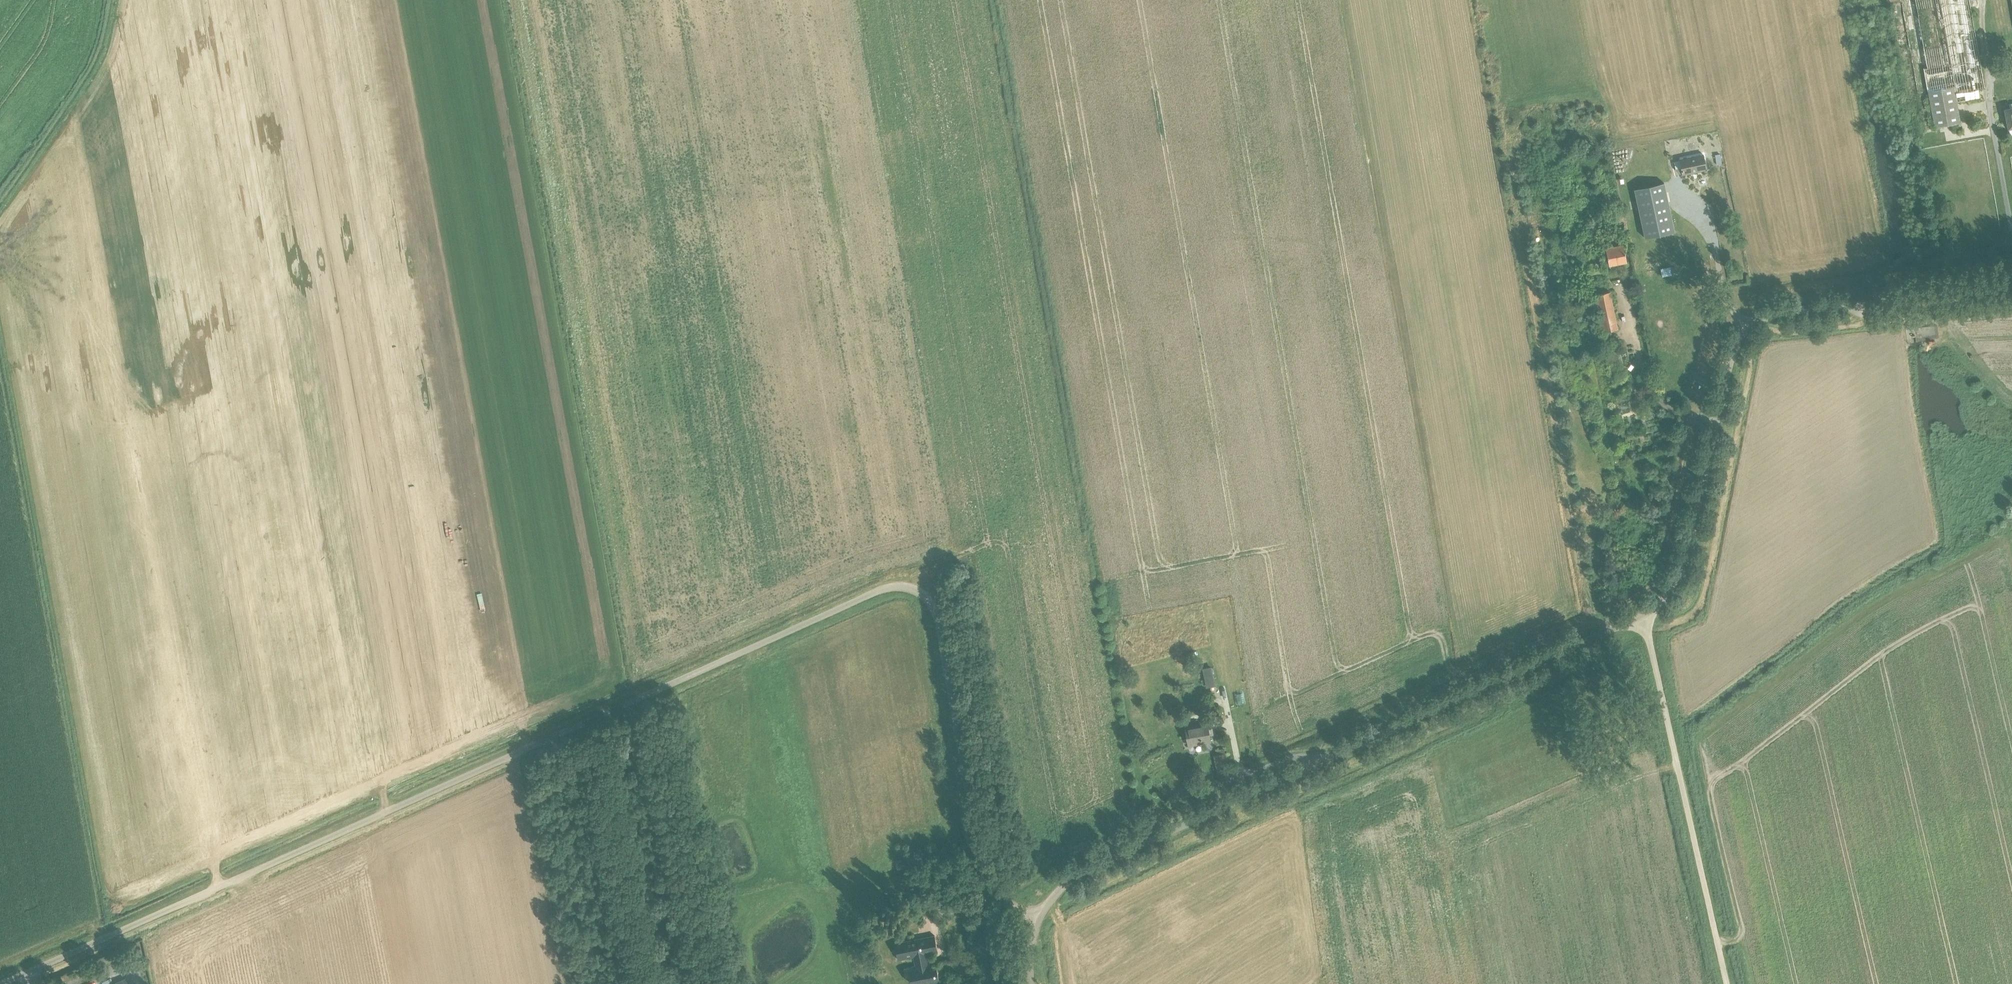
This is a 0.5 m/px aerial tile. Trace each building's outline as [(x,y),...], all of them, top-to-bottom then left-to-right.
[(1978,88),(1984,87),(1969,0),(1916,0),(1927,68),(1924,68),(1935,127),(1960,122),(1956,101),(1980,97),(1978,88)] [(1706,169),(1703,154),(1680,159),(1680,160),(1674,161),(1675,169),(1676,170),(1678,172),(1680,173),(1683,173),(1683,174),(1706,169)] [(1666,186),(1637,192),(1647,241),(1676,235),(1666,186)] [(1579,242),(1584,263),(1585,266),(1591,265),(1585,240),(1579,242)] [(1608,259),(1609,266),(1627,262),(1623,244),(1606,248),(1606,250),(1603,251),(1604,260),(1608,259)] [(1586,268),(1587,275),(1606,270),(1605,264),(1586,268)] [(1663,265),(1664,275),(1674,273),(1673,264),(1663,265)] [(1596,294),(1604,332),(1618,329),(1610,291),(1596,294)] [(1608,346),(1613,367),(1623,365),(1618,344),(1608,346)] [(1203,667),(1207,686),(1216,684),(1212,665),(1203,667)] [(1185,726),(1188,744),(1210,740),(1207,721),(1185,726)] [(932,983),(938,983),(940,983),(937,967),(933,968),(932,962),(928,963),(926,954),(938,951),(935,935),(895,943),(898,959),(914,956),(916,966),(904,968),(906,978),(910,977),(911,983),(931,979),(932,983)]
